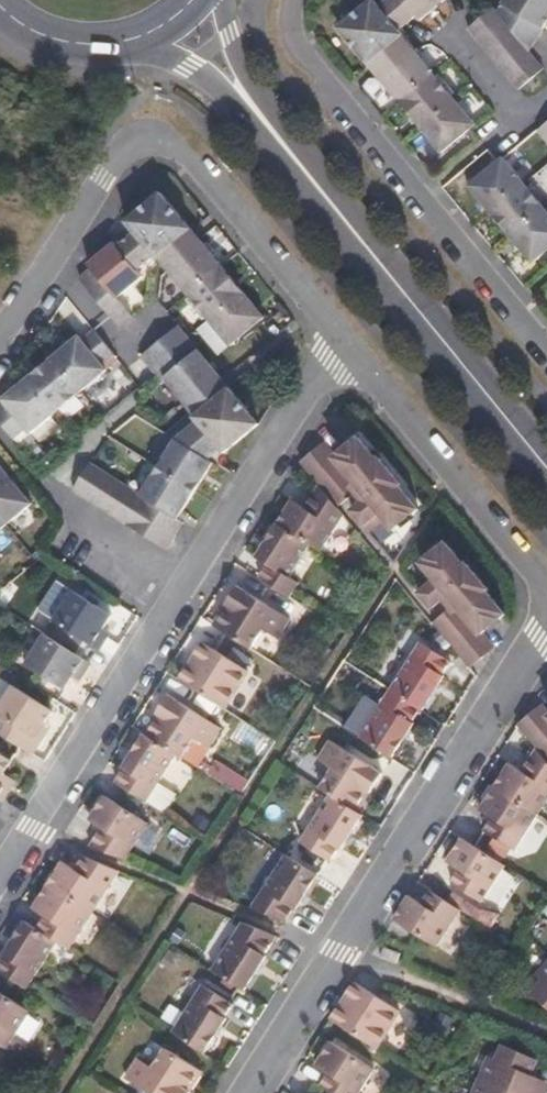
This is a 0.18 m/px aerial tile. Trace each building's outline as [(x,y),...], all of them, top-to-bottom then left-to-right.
[(384,7),(379,2),(343,32),(370,65),(375,62),(386,75),(381,79),(445,155),(479,127),(417,51),(418,50),(405,33),(421,21),(425,25),(452,3),(449,0),(392,0),(384,7)] [(546,28),(546,0),(510,0),(500,16),(531,53),(546,28)] [(531,53),(500,16),(495,11),(485,19),(484,18),(469,30),(521,93),(546,71),(531,53)] [(375,62),(370,65),(381,79),(386,75),(375,62)] [(506,160),(472,188),(534,263),(546,253),(546,210),(506,160)] [(181,224),(187,218),(157,183),(124,212),(132,222),(115,237),(113,233),(86,256),(89,260),(76,270),(117,319),(130,308),(114,290),(140,267),(134,261),(152,245),(163,260),(165,258),(228,335),(261,307),(198,231),(191,237),(181,224)] [(198,231),(187,218),(181,224),(191,237),(198,231)] [(207,370),(214,365),(172,314),(136,344),(158,371),(161,368),(181,393),(180,394),(193,410),(170,430),(137,484),(87,453),(69,482),(162,538),(179,510),(173,507),(207,451),(201,447),(215,435),(219,439),(252,411),(225,378),(218,382),(207,370)] [(103,359),(100,355),(112,345),(91,321),(79,332),(75,327),(0,391),(0,393),(3,396),(0,399),(0,417),(11,430),(23,420),(27,424),(103,359)] [(225,378),(214,365),(207,370),(218,382),(225,378)] [(333,466),(310,484),(312,486),(330,508),(354,489),(360,496),(342,510),(358,529),(375,514),(386,527),(409,509),(390,486),(393,483),(371,457),(368,460),(349,438),(325,457),(333,466)] [(314,443),(291,462),(310,484),(333,466),(325,457),(314,443)] [(5,519),(30,497),(15,480),(8,471),(0,462),(0,514),(5,519)] [(11,468),(8,471),(15,480),(18,476),(11,468)] [(284,502),(272,524),(305,544),(314,550),(336,514),(330,508),(312,486),(297,509),(284,502)] [(305,544),(272,524),(252,556),(264,564),(256,577),(285,595),(294,581),(285,575),(305,544)] [(458,611),(435,630),(447,645),(469,627),(476,635),(499,615),(481,594),(484,591),(463,566),(460,569),(440,546),(419,564),(429,575),(413,588),(434,615),(450,601),(458,611)] [(98,599),(86,592),(70,582),(52,613),(100,643),(110,627),(103,622),(112,608),(98,599)] [(89,587),(86,592),(98,599),(100,594),(89,587)] [(223,610),(214,625),(248,646),(260,628),(274,637),(284,622),(231,589),(220,608),(223,610)] [(82,673),(92,656),(43,627),(25,657),(41,667),(51,673),(66,682),(74,669),(82,673)] [(469,627),(447,645),(466,666),(486,648),(476,635),(469,627)] [(413,641),(386,686),(415,704),(418,706),(438,673),(435,671),(443,659),(413,641)] [(199,642),(177,678),(223,707),(245,670),(199,642)] [(49,677),(51,673),(41,667),(38,671),(49,677)] [(33,747),(44,730),(37,726),(42,718),(51,703),(10,678),(0,694),(0,726),(33,747)] [(415,704),(386,686),(376,702),(356,734),(388,754),(409,721),(406,719),(415,704)] [(340,723),(356,734),(376,702),(359,692),(340,723)] [(159,715),(146,735),(177,754),(181,758),(193,738),(208,747),(221,727),(167,694),(155,713),(159,715)] [(514,724),(533,745),(546,733),(546,717),(543,713),(536,705),(514,724)] [(37,726),(44,730),(48,721),(42,718),(37,726)] [(146,735),(142,733),(121,767),(123,769),(115,782),(123,788),(147,802),(177,754),(146,735)] [(533,745),(546,762),(546,733),(533,745)] [(329,766),(317,785),(329,792),(351,806),(362,787),(366,789),(378,771),(327,738),(314,757),(329,766)] [(4,794),(13,780),(1,772),(4,767),(13,752),(0,744),(0,792),(4,794)] [(493,783),(535,809),(546,790),(546,762),(533,745),(521,766),(508,758),(493,783)] [(1,772),(13,780),(16,774),(4,767),(1,772)] [(535,809),(493,783),(479,805),(491,813),(484,825),(514,843),(535,809)] [(351,806),(329,792),(299,841),(328,860),(336,847),(338,845),(359,811),(351,806)] [(102,827),(90,847),(123,859),(146,822),(114,802),(103,796),(89,819),(102,827)] [(503,860),(461,834),(446,859),(458,867),(451,880),(480,898),(503,860)] [(285,854),(253,907),(285,919),(287,920),(295,908),(296,909),(318,874),(285,854)] [(92,911),(117,871),(82,856),(74,870),(61,862),(48,883),(92,911)] [(56,939),(69,948),(92,911),(48,883),(32,910),(44,917),(37,928),(56,939)] [(420,900),(407,893),(393,916),(437,944),(460,907),(428,887),(420,900)] [(26,987),(56,939),(37,928),(24,920),(3,956),(5,957),(0,966),(0,971),(7,975),(26,987)] [(263,950),(274,934),(241,921),(212,968),(244,988),(266,952),(263,950)] [(540,976),(545,981),(535,993),(546,1003),(546,968),(540,976)] [(207,977),(172,1030),(205,1050),(227,1015),(224,1013),(235,995),(207,977)] [(354,978),(331,1016),(377,1046),(401,1008),(354,978)] [(6,1047),(29,1010),(0,991),(0,1043),(6,1047)] [(323,1082),(339,1092),(358,1092),(375,1066),(332,1039),(318,1062),(331,1070),(323,1082)] [(154,1092),(188,1092),(191,1089),(188,1087),(200,1068),(165,1045),(153,1064),(138,1055),(126,1075),(154,1092)] [(535,1076),(529,1074),(535,1059),(504,1046),(497,1060),(491,1058),(476,1092),(545,1092),(546,1091),(531,1085),(535,1076)] [(535,1076),(531,1085),(546,1091),(546,1087),(546,1081),(535,1076)]
